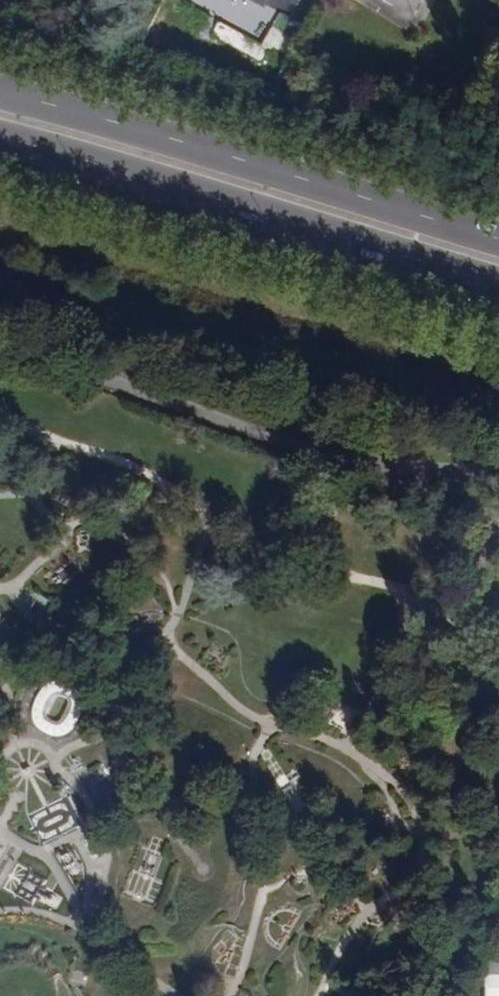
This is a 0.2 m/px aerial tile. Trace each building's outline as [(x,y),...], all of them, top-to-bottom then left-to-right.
[(415,14),(422,0),(388,0),(415,14)] [(488,985),(498,985),(498,958),(489,958),(488,985)] [(488,985),(488,995),(498,995),(498,985),(488,985)]
